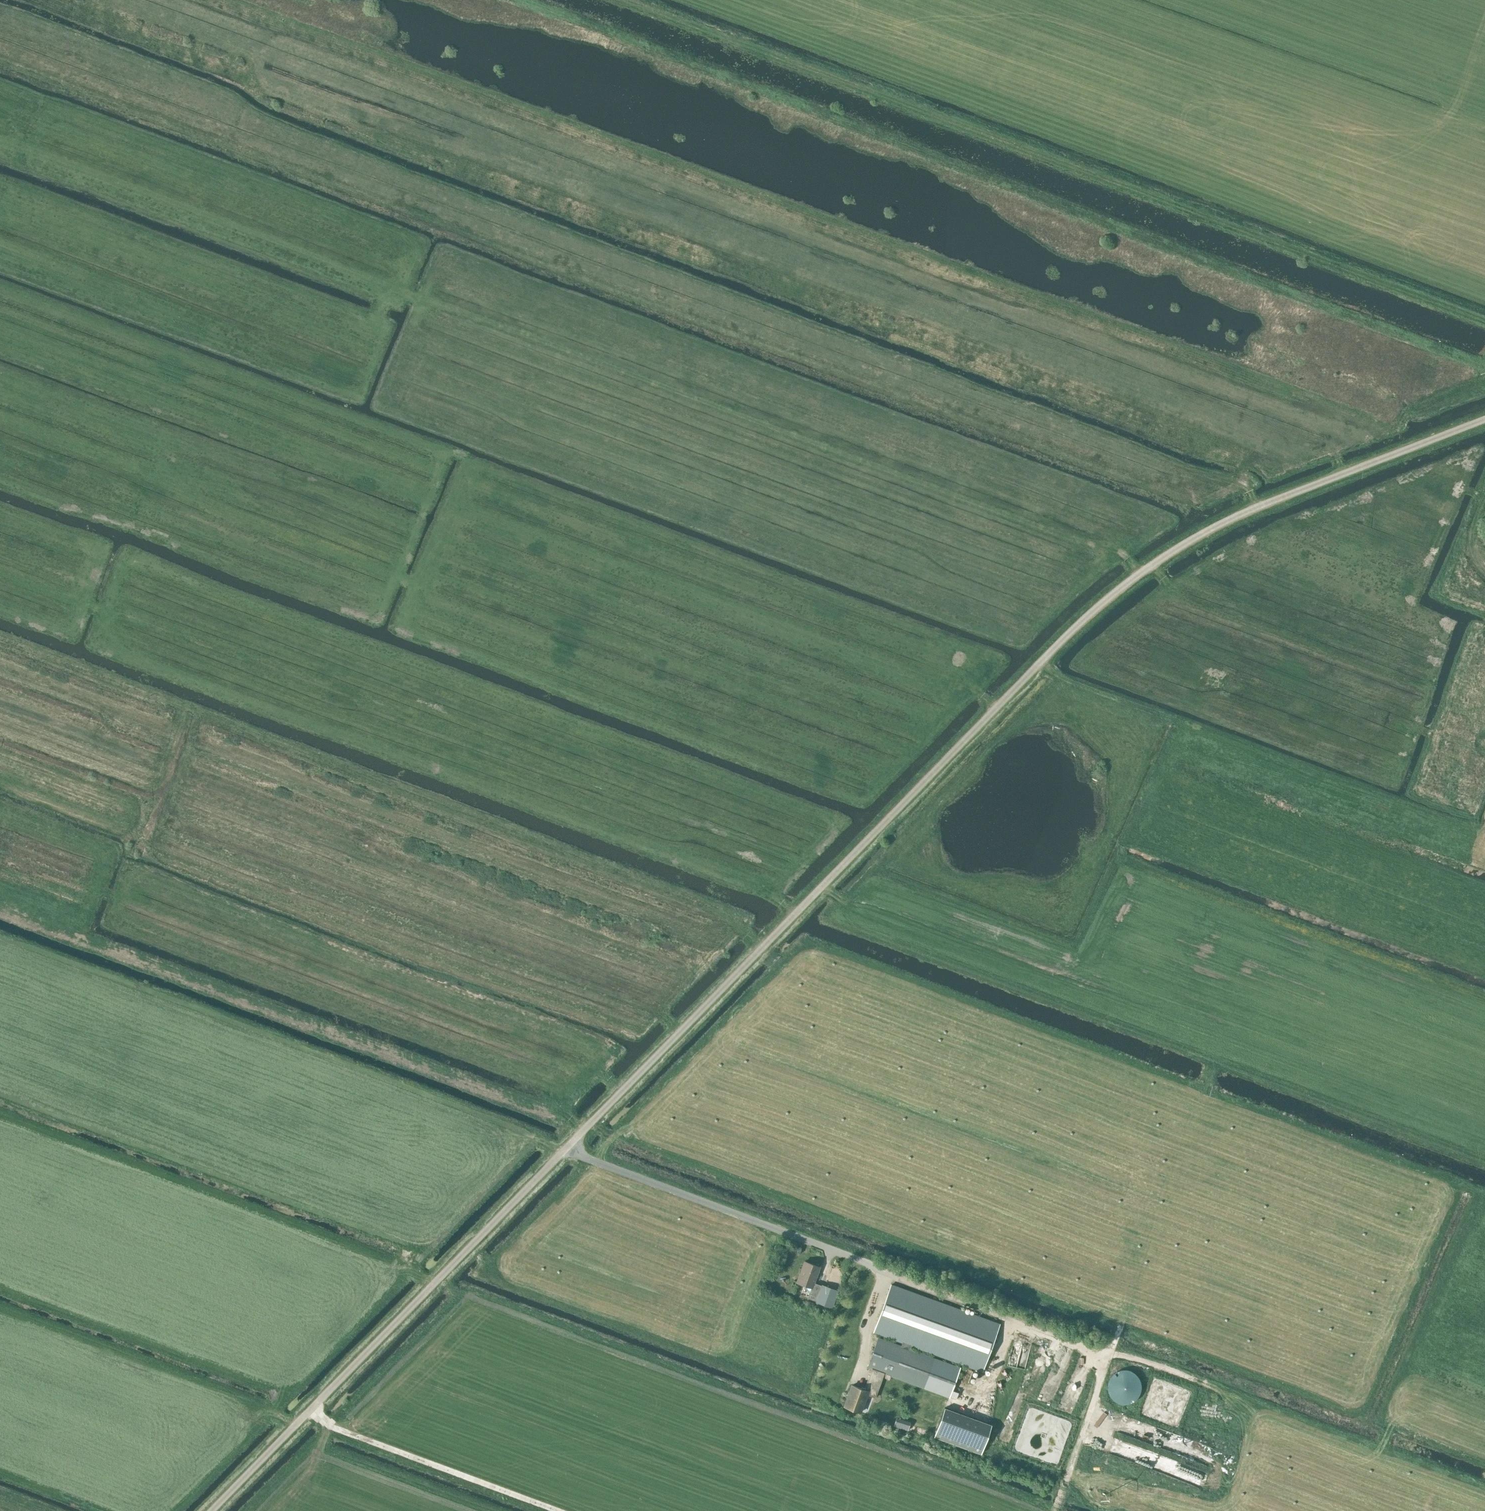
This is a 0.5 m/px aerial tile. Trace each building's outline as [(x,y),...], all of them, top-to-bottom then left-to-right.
[(820,1267),(804,1261),(797,1281),(812,1287),(808,1297),(816,1300),(822,1285),(814,1282),(820,1267)] [(822,1285),(816,1300),(816,1302),(832,1308),(839,1290),(822,1284),(822,1285)] [(1000,1324),(891,1284),(874,1331),(903,1342),(901,1346),(878,1338),(868,1367),(872,1368),(864,1389),(852,1385),(844,1406),(860,1412),(867,1394),(876,1397),(884,1373),(949,1397),(960,1367),(910,1349),(911,1345),(983,1371),(981,1375),(1039,1396),(1059,1341),(1001,1320),(1000,1324)] [(1054,1379),(1059,1383),(1066,1374),(1061,1370),(1054,1379)] [(1114,1403),(1133,1399),(1132,1392),(1137,1391),(1135,1383),(1111,1388),(1114,1403)] [(992,1424),(944,1407),(934,1436),(981,1453),(992,1424)] [(1110,1457),(1158,1471),(1164,1451),(1116,1438),(1110,1457)] [(1216,1458),(1219,1457),(1219,1450),(1208,1450),(1209,1464),(1216,1464),(1216,1458)] [(1195,1483),(1199,1468),(1183,1464),(1180,1479),(1195,1483)]
